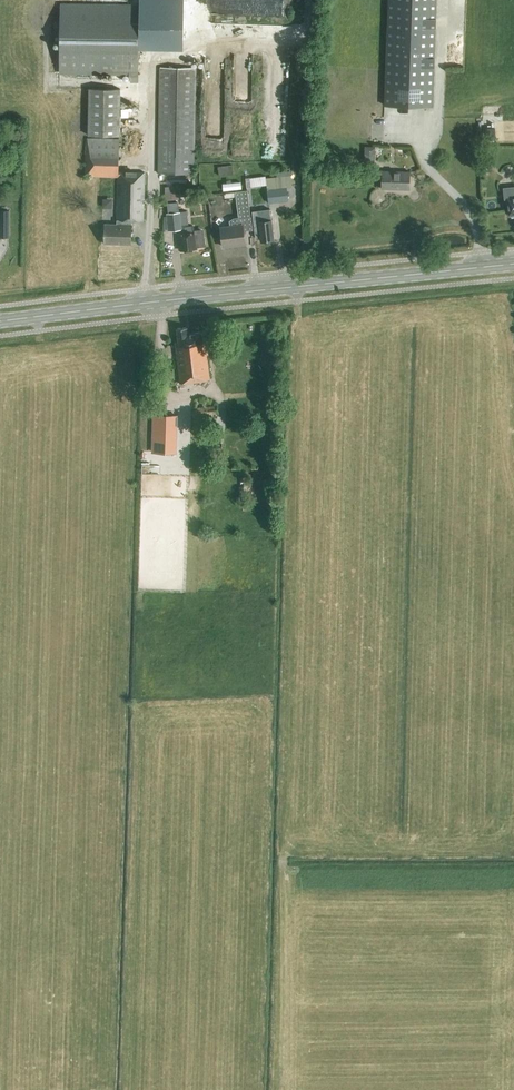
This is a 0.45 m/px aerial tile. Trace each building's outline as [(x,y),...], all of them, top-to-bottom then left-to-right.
[(385,105),(432,107),(437,0),(389,0),(385,105)] [(61,6),(61,23),(60,72),(138,73),(139,7),(61,6)] [(161,68),(160,87),(158,173),(193,174),(195,68),(161,68)] [(89,89),(89,100),(88,135),(119,136),(120,89),(89,89)] [(495,127),(485,128),(486,140),(496,139),(495,127)] [(105,224),(105,243),(131,244),(131,222),(144,222),(145,172),(119,171),(120,139),(86,138),(85,177),(118,178),(117,224),(105,224)] [(366,159),(376,159),(377,145),(367,144),(366,159)] [(218,167),(219,177),(233,175),(232,165),(218,167)] [(382,171),(382,189),(410,189),(410,172),(382,171)] [(266,185),(267,188),(267,190),(266,190),(268,204),(288,201),(286,188),(292,187),(291,175),(268,178),(266,178),(266,185)] [(266,185),(266,178),(268,178),(268,176),(249,178),(250,187),(266,185)] [(165,187),(165,200),(168,200),(176,200),(178,200),(178,187),(165,187)] [(504,188),(505,198),(507,198),(509,215),(511,215),(512,217),(513,216),(513,187),(504,188)] [(235,192),(238,218),(229,219),(230,227),(221,228),(223,246),(245,243),(244,231),(253,230),(251,220),(247,191),(235,192)] [(105,207),(114,206),(113,197),(104,197),(105,207)] [(169,213),(177,212),(176,200),(168,200),(169,213)] [(10,238),(10,210),(8,210),(8,208),(1,207),(1,210),(0,210),(0,238),(10,238)] [(268,243),(269,240),(274,239),(270,209),(257,210),(259,221),(258,222),(261,241),(262,241),(264,243),(268,243)] [(187,211),(180,212),(181,227),(188,226),(187,211)] [(179,230),(181,230),(181,227),(180,212),(177,212),(169,213),(166,213),(168,232),(179,230)] [(194,233),(193,226),(188,226),(181,227),(181,230),(179,230),(181,251),(197,249),(196,247),(205,246),(204,229),(194,230),(195,233),(194,233)] [(188,334),(187,327),(177,328),(179,342),(175,343),(180,383),(209,380),(206,347),(203,348),(201,333),(188,334)] [(153,415),(152,451),(176,452),(177,416),(153,415)] [(189,430),(189,441),(208,441),(208,430),(189,430)]
